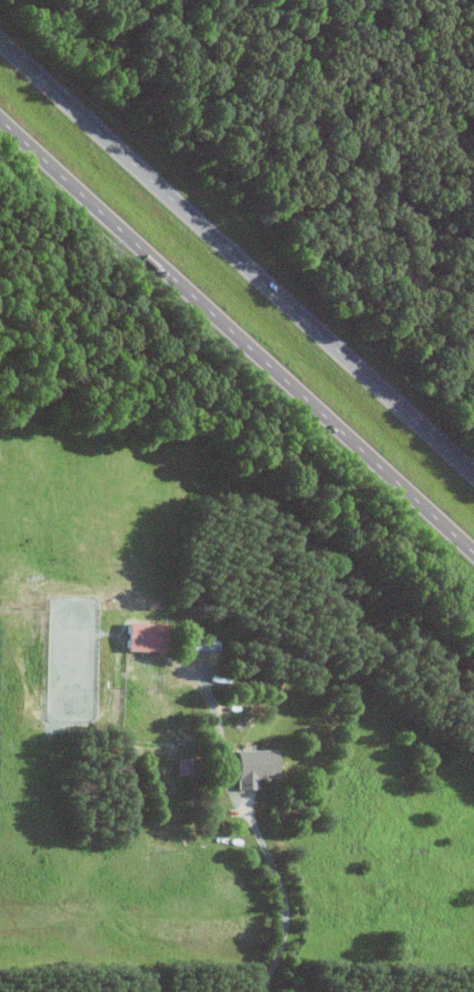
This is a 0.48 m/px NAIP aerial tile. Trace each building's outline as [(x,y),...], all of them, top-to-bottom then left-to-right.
[(164,650),(165,622),(125,620),(124,649),(164,650)] [(186,637),(186,648),(218,649),(218,638),(186,637)] [(275,776),(274,748),(235,749),(236,788),(256,787),(256,776),(275,776)] [(174,774),(193,775),(194,757),(175,756),(174,774)]
